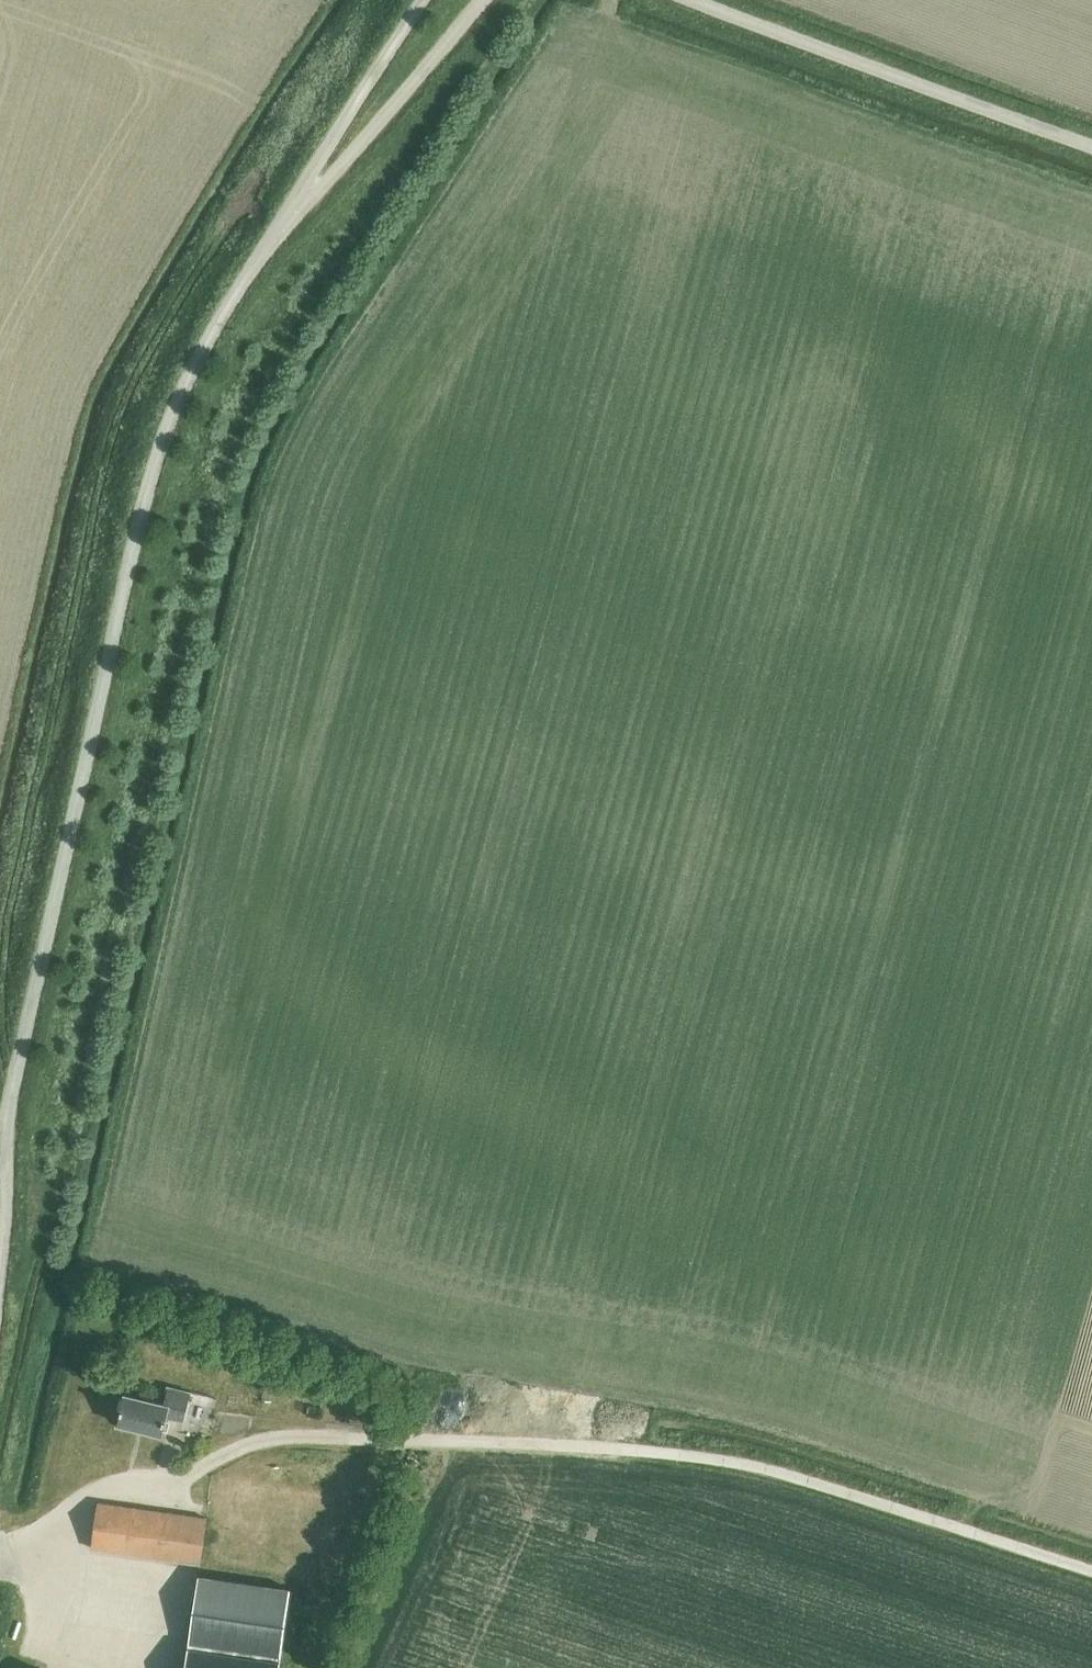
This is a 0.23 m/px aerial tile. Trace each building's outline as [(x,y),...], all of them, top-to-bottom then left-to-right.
[(169,1420),(184,1424),(192,1393),(169,1387),(164,1405),(126,1395),(117,1428),(164,1440),(169,1420)] [(91,1548),(200,1564),(207,1516),(98,1499),(91,1548)] [(189,1640),(281,1653),(291,1588),(199,1575),(189,1640)] [(281,1653),(189,1640),(185,1667),(279,1667),(281,1653)]
